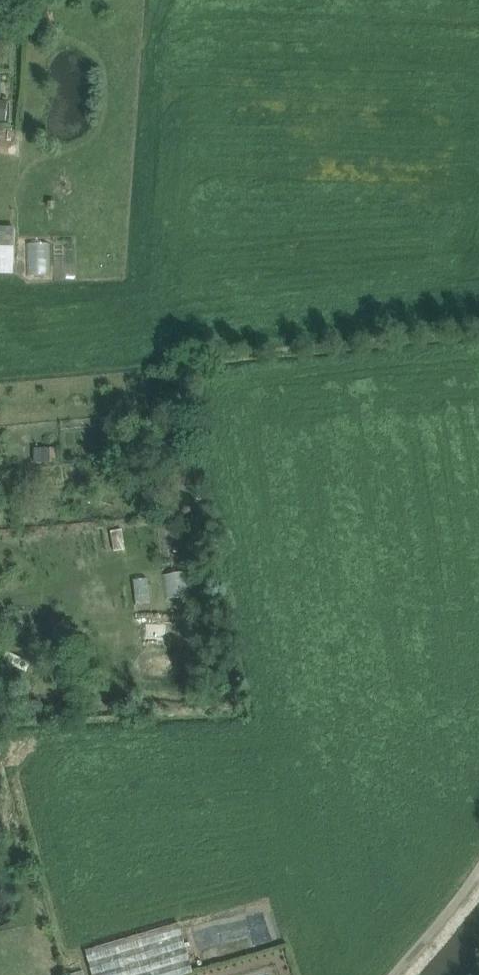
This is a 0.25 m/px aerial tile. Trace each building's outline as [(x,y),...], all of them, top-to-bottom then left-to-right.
[(10,46),(10,24),(0,24),(0,46),(10,46)] [(12,101),(0,101),(0,126),(12,126),(12,101)] [(15,236),(0,236),(0,256),(14,256),(15,236)] [(165,956),(195,950),(186,909),(93,928),(103,974),(169,974),(165,956)] [(167,961),(172,974),(181,974),(194,970),(188,954),(167,961)]
